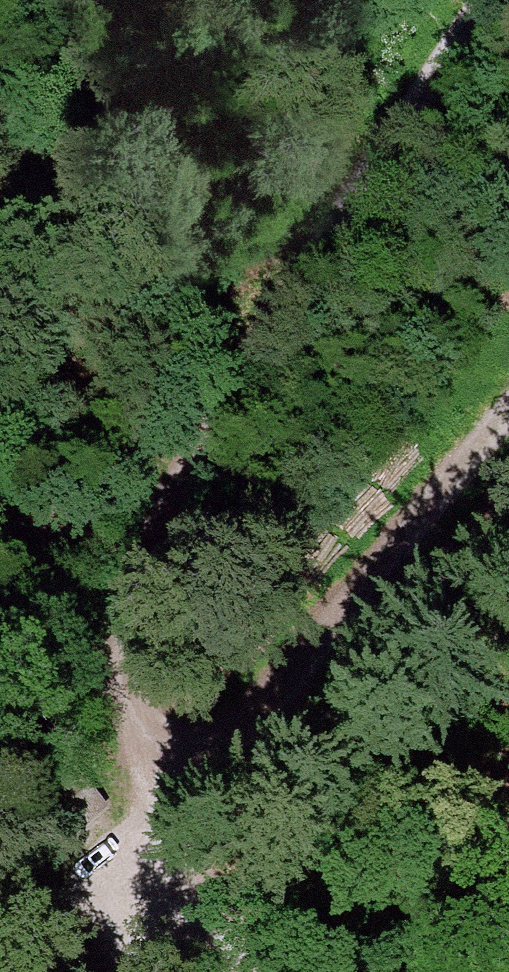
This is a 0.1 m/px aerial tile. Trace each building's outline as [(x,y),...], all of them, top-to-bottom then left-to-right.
[(109,805),(72,765),(13,819),(49,859),(109,805)]
